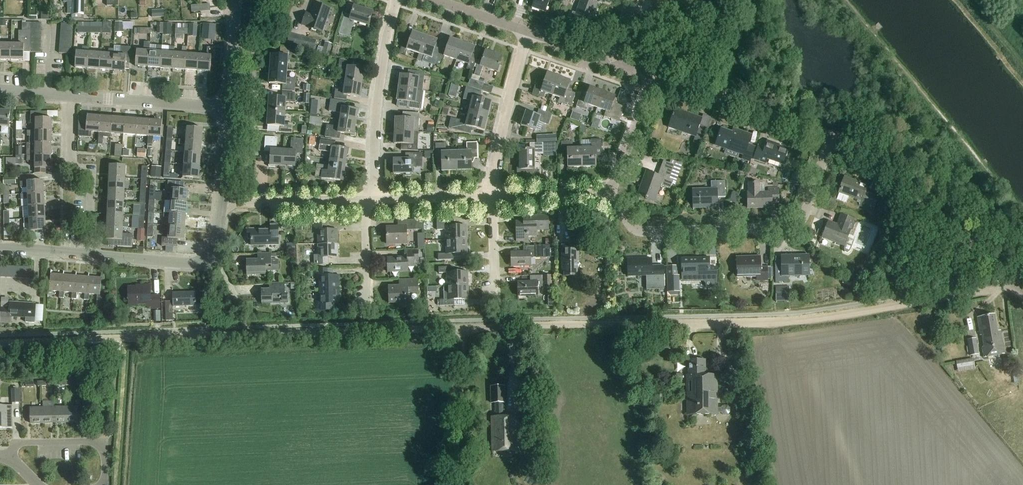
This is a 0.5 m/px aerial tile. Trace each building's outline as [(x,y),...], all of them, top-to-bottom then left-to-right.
[(74,15),(84,15),(85,0),(74,0),(74,15)] [(533,8),(545,12),(550,0),(535,0),(533,8)] [(575,20),(591,25),(598,3),(593,2),(594,0),(582,0),(578,13),(573,12),(571,18),(575,20)] [(307,14),(303,26),(322,32),(330,9),(316,4),(312,15),(307,14)] [(345,15),(341,27),(336,43),(340,45),(343,35),(350,37),(354,22),(369,26),(373,12),(354,7),(351,17),(345,15)] [(78,28),(78,34),(91,34),(91,28),(91,23),(78,22),(78,28)] [(103,23),(103,34),(111,34),(111,29),(111,23),(111,22),(103,22),(103,23)] [(115,29),(115,34),(116,34),(116,32),(124,32),(124,22),(116,22),(115,29)] [(91,28),(91,34),(92,34),(103,34),(103,23),(91,23),(91,28)] [(203,24),(202,39),(215,40),(216,25),(203,24)] [(189,25),(188,36),(196,37),(197,25),(189,25)] [(30,31),(20,31),(19,44),(12,44),(11,61),(24,61),(24,52),(29,53),(29,47),(30,41),(30,35),(30,31)] [(418,56),(425,37),(413,33),(410,39),(405,37),(400,53),(406,55),(408,51),(419,55),(418,56)] [(317,40),(290,34),(287,46),(296,48),(297,47),(314,51),(317,40)] [(423,61),(425,57),(431,59),(429,63),(435,65),(441,50),(435,48),(438,41),(425,37),(418,56),(417,59),(423,61)] [(457,61),(463,44),(451,39),(447,52),(441,50),(435,65),(441,67),(445,57),(457,61)] [(145,48),(145,51),(137,51),(136,67),(149,68),(150,52),(150,43),(145,42),(144,48),(145,48)] [(12,44),(0,44),(0,61),(11,61),(12,44)] [(473,72),(475,66),(478,59),(479,57),(473,55),(476,48),(463,44),(457,61),(469,66),(467,70),(473,72)] [(75,68),(88,69),(89,53),(89,48),(83,47),(82,53),(76,52),(75,68)] [(121,47),(121,56),(114,55),(112,71),(125,72),(126,63),(130,63),(131,47),(121,47)] [(187,54),(187,48),(183,47),(182,54),(175,54),(174,70),(186,71),(187,54)] [(271,56),(270,70),(287,71),(288,60),(297,61),(297,52),(281,47),(280,56),(271,56)] [(89,53),(88,69),(100,70),(101,54),(89,53),(90,48),(89,48),(89,53)] [(200,55),(198,72),(211,73),(212,59),(215,59),(216,49),(208,48),(207,56),(200,55)] [(109,49),(109,55),(101,54),(100,70),(112,71),(114,55),(114,49),(109,49)] [(150,52),(149,68),(161,69),(162,53),(150,52)] [(480,77),(483,68),(497,73),(503,57),(486,52),(483,62),(480,61),(480,60),(478,59),(475,66),(477,67),(474,75),(480,77)] [(162,53),(161,69),(174,70),(175,54),(162,53)] [(187,54),(186,71),(198,72),(200,55),(187,54)] [(347,71),(346,82),(362,84),(364,70),(352,68),(352,62),(340,60),(338,70),(347,71)] [(287,71),(270,70),(269,84),(283,85),(282,91),(295,92),(295,79),(287,78),(287,71)] [(422,90),(424,80),(425,73),(408,71),(407,77),(401,76),(399,88),(424,92),(424,91),(422,90)] [(539,76),(536,83),(532,95),(544,99),(546,93),(553,96),(559,78),(548,74),(546,78),(539,76)] [(559,78),(553,96),(562,99),(560,104),(571,107),(575,96),(567,93),(570,82),(559,78)] [(467,87),(482,92),(484,83),(469,79),(467,87)] [(362,84),(346,82),(344,91),(336,90),(334,99),(347,101),(347,96),(360,98),(362,84)] [(473,102),(470,112),(488,117),(492,102),(480,99),(482,92),(467,87),(464,100),(473,102)] [(421,109),(424,92),(399,88),(397,101),(409,103),(409,109),(420,111),(420,109),(421,109)] [(581,96),(577,107),(587,111),(589,105),(598,109),(603,93),(591,89),(589,93),(582,91),(581,96)] [(270,98),(269,112),(285,113),(286,103),(294,104),(295,94),(283,93),(282,99),(270,98)] [(625,107),(614,103),(616,98),(603,93),(598,109),(606,112),(604,117),(619,123),(625,107)] [(341,114),(340,121),(357,123),(359,110),(355,109),(355,110),(345,109),(346,102),(331,100),(329,112),(341,114)] [(701,145),(706,128),(700,126),(703,119),(675,109),(669,128),(696,137),(694,143),(701,145)] [(549,126),(553,115),(545,113),(540,111),(539,111),(537,116),(527,113),(522,127),(536,132),(539,123),(549,126)] [(575,111),(574,118),(583,120),(584,113),(575,111)] [(9,128),(10,113),(0,112),(0,127),(9,128)] [(32,112),(32,123),(31,131),(28,131),(28,132),(52,132),(52,119),(48,119),(48,112),(32,112)] [(285,113),(269,112),(268,126),(280,127),(280,133),(292,134),(293,124),(284,124),(285,113)] [(449,129),(456,131),(471,134),(473,129),(485,131),(488,117),(470,112),(468,122),(459,120),(452,118),(449,129)] [(419,132),(419,121),(419,114),(403,114),(402,120),(396,119),(395,131),(414,132),(414,131),(419,132)] [(92,133),(99,133),(100,117),(87,116),(87,118),(79,117),(77,137),(89,138),(92,138),(92,133)] [(111,138),(111,134),(112,118),(100,117),(99,133),(98,145),(103,145),(104,137),(111,138)] [(123,143),(123,135),(125,119),(112,118),(111,134),(119,135),(118,142),(123,143)] [(136,136),(137,120),(125,119),(123,135),(136,136)] [(599,121),(594,119),(591,127),(598,129),(600,125),(599,121)] [(148,137),(150,121),(137,120),(136,136),(148,137)] [(153,145),(153,138),(161,138),(162,122),(150,121),(148,137),(148,145),(153,145)] [(357,123),(340,121),(339,127),(327,126),(325,138),(340,140),(341,133),(350,135),(350,136),(355,137),(357,123)] [(187,128),(186,140),(186,141),(202,142),(203,129),(187,128)] [(739,154),(743,156),(743,158),(750,161),(755,146),(749,145),(752,136),(740,132),(738,135),(722,130),(717,146),(728,150),(729,148),(740,152),(739,154)] [(414,132),(395,131),(394,144),(401,145),(401,151),(418,152),(418,145),(413,145),(414,132)] [(28,136),(35,136),(35,143),(35,144),(52,144),(53,143),(53,139),(52,138),(52,132),(28,132),(28,136)] [(282,169),(284,151),(277,150),(278,138),(265,138),(265,153),(271,153),(270,163),(269,163),(269,168),(282,169)] [(291,151),(284,151),(282,169),(296,169),(297,164),(295,164),(296,155),(303,155),(304,140),(292,139),(291,151)] [(179,145),(185,145),(185,153),(201,155),(202,142),(186,141),(186,140),(179,140),(179,145)] [(336,142),(321,140),(319,152),(331,154),(330,160),(347,163),(349,149),(345,149),(345,150),(335,148),(336,142)] [(582,150),(582,168),(596,168),(596,156),(602,156),(602,142),(590,142),(590,150),(582,150)] [(784,164),(789,149),(777,145),(768,142),(766,149),(759,147),(755,159),(766,163),(768,159),(784,164)] [(35,143),(27,143),(27,156),(52,157),(52,156),(53,155),(53,151),(52,150),(52,144),(35,144),(35,143)] [(457,153),(457,172),(472,171),(472,160),(478,159),(478,143),(467,143),(467,153),(457,153)] [(568,168),(582,168),(582,150),(573,150),(572,143),(562,143),(562,157),(568,157),(568,168)] [(442,172),(457,172),(457,153),(446,154),(446,144),(436,145),(436,161),(442,160),(442,172)] [(520,151),(520,162),(518,162),(518,174),(527,173),(527,177),(535,177),(535,170),(535,156),(544,156),(544,152),(555,152),(555,148),(558,148),(558,144),(544,145),(530,145),(530,151),(520,151)] [(184,165),(200,167),(201,155),(185,153),(184,165)] [(394,160),(394,175),(413,175),(413,167),(422,167),(422,153),(405,154),(405,160),(394,160)] [(51,169),(52,157),(27,156),(27,162),(35,162),(35,169),(36,169),(36,174),(46,174),(46,169),(51,169)] [(318,165),(316,178),(323,179),(345,183),(347,163),(330,160),(329,167),(318,165)] [(664,161),(661,168),(658,177),(646,172),(637,195),(646,198),(646,199),(655,203),(662,185),(669,188),(671,188),(674,181),(672,181),(675,173),(673,172),(675,165),(664,161)] [(126,166),(109,165),(109,178),(125,179),(126,166)] [(200,167),(184,165),(182,178),(199,180),(200,167)] [(161,177),(162,167),(152,166),(151,177),(161,177)] [(124,191),(125,179),(109,178),(108,191),(124,191)] [(878,197),(872,195),(866,193),(868,187),(846,179),(838,200),(847,203),(849,196),(863,201),(861,206),(868,208),(873,210),(878,197)] [(27,182),(27,183),(20,183),(21,188),(28,188),(28,195),(44,194),(44,181),(27,182)] [(726,182),(717,182),(712,183),(712,191),(693,191),(694,209),(718,208),(718,198),(726,198),(726,182)] [(168,193),(171,194),(171,202),(170,202),(187,203),(188,191),(179,190),(179,184),(169,183),(168,193)] [(769,187),(769,194),(760,194),(760,183),(749,183),(749,194),(748,194),(749,209),(773,208),(772,203),(780,203),(779,189),(779,186),(769,187)] [(124,204),(124,191),(108,191),(108,203),(124,204)] [(28,195),(21,196),(21,201),(28,200),(29,207),(45,206),(44,194),(28,195)] [(165,201),(164,214),(186,216),(187,203),(170,202),(171,202),(165,201)] [(123,216),(124,204),(108,203),(107,215),(123,216)] [(29,207),(29,219),(30,220),(46,219),(45,206),(29,207)] [(169,218),(169,227),(185,228),(186,216),(164,214),(164,217),(169,218)] [(107,215),(106,228),(123,228),(129,229),(129,223),(123,223),(123,216),(107,215)] [(822,238),(845,247),(846,247),(845,249),(845,253),(848,254),(851,252),(855,241),(848,239),(851,231),(853,231),(856,223),(854,223),(855,220),(841,215),(838,225),(829,222),(822,238)] [(548,216),(524,217),(524,222),(517,222),(517,230),(520,230),(520,233),(519,233),(519,241),(528,241),(528,237),(537,237),(536,230),(549,230),(548,216)] [(47,232),(46,219),(30,220),(29,219),(24,219),(24,224),(30,224),(30,232),(47,232)] [(407,232),(417,231),(425,231),(424,220),(398,221),(399,228),(386,228),(387,245),(407,244),(407,232)] [(446,230),(446,241),(467,240),(467,227),(453,227),(453,221),(438,222),(437,222),(437,230),(446,230)] [(317,234),(318,245),(337,245),(337,231),(327,231),(327,224),(314,224),(314,234),(317,234)] [(271,241),(279,241),(278,225),(270,225),(271,230),(251,231),(251,247),(271,246),(271,241)] [(185,228),(169,227),(168,239),(161,239),(160,246),(177,247),(177,240),(184,241),(185,228)] [(123,234),(123,228),(106,228),(106,240),(117,241),(117,247),(132,248),(132,235),(123,234)] [(467,240),(446,241),(446,254),(439,255),(438,261),(453,260),(453,254),(467,254),(467,240)] [(337,245),(318,245),(318,257),(314,257),(315,266),(328,266),(328,258),(338,258),(337,245)] [(579,262),(579,251),(579,245),(562,245),(563,252),(563,270),(564,270),(564,277),(578,276),(577,262),(579,262)] [(530,259),(537,259),(551,258),(550,246),(523,247),(524,253),(511,253),(512,267),(530,266),(530,259)] [(408,272),(408,266),(415,266),(415,260),(419,260),(419,252),(401,253),(401,256),(388,257),(388,273),(408,272)] [(266,275),(266,271),(278,270),(278,260),(272,260),(271,255),(258,255),(258,261),(246,261),(247,276),(266,275)] [(789,278),(809,278),(809,256),(782,256),(782,264),(776,264),(776,283),(789,283),(789,278)] [(758,282),(768,282),(768,268),(761,268),(761,257),(736,258),(737,276),(757,275),(758,282)] [(706,282),(717,282),(717,268),(710,269),(710,258),(682,259),(683,276),(706,276),(706,282)] [(647,276),(647,290),(664,290),(664,266),(652,266),(651,259),(628,260),(628,277),(647,276)] [(864,261),(861,268),(866,270),(869,272),(872,265),(868,263),(864,261)] [(678,266),(667,266),(668,292),(681,292),(680,275),(678,275),(678,266)] [(447,274),(447,287),(468,286),(467,273),(453,273),(453,267),(439,268),(439,274),(447,274)] [(319,280),(319,291),(338,291),(338,277),(328,277),(328,270),(315,271),(315,280),(319,280)] [(51,296),(51,292),(60,293),(60,299),(64,299),(65,293),(63,293),(64,276),(51,275),(50,291),(48,290),(47,295),(51,296)] [(77,277),(64,276),(63,293),(65,293),(73,293),(72,300),(78,300),(78,294),(75,294),(77,277)] [(537,289),(544,288),(554,288),(554,276),(530,277),(530,283),(518,283),(518,297),(537,296),(537,289)] [(89,301),(90,295),(88,295),(89,278),(77,277),(75,294),(78,294),(85,295),(85,301),(89,301)] [(88,295),(90,295),(97,296),(96,306),(101,306),(102,295),(100,295),(102,279),(89,278),(88,295)] [(409,294),(418,294),(418,281),(398,281),(399,288),(395,289),(395,287),(388,287),(389,304),(409,303),(409,294)] [(280,296),(285,296),(285,284),(269,284),(270,290),(255,290),(255,305),(280,304),(280,300),(281,300),(281,298),(280,298),(280,296)] [(148,310),(160,309),(159,296),(150,297),(150,286),(140,286),(141,287),(128,288),(129,307),(137,307),(137,306),(148,305),(148,310)] [(468,286),(447,287),(447,300),(439,301),(439,307),(454,307),(454,300),(468,300),(468,286)] [(789,286),(776,286),(776,302),(789,301),(789,286)] [(338,291),(319,291),(319,303),(315,303),(316,312),(329,312),(329,311),(335,311),(335,305),(339,305),(338,291)] [(166,302),(166,316),(166,321),(173,321),(173,307),(196,306),(196,293),(173,294),(173,302),(166,302)] [(10,303),(10,307),(2,307),(1,323),(12,324),(12,317),(21,317),(21,322),(35,322),(35,319),(36,304),(10,303)] [(995,315),(978,317),(981,335),(983,335),(985,347),(983,347),(984,357),(1005,354),(1001,331),(997,331),(995,315)] [(976,339),(968,340),(971,356),(979,354),(976,339)] [(689,376),(689,416),(719,415),(719,413),(721,413),(723,415),(728,415),(730,413),(730,408),(728,406),(723,406),(721,408),(719,408),(719,375),(707,375),(707,360),(690,360),(690,376),(689,376)] [(957,370),(975,367),(973,360),(956,363),(957,370)] [(496,403),(497,418),(493,418),(493,453),(520,452),(519,418),(503,418),(503,411),(503,403),(505,403),(505,387),(492,387),(493,403),(496,403)] [(12,390),(13,403),(21,403),(21,390),(12,390)] [(13,406),(0,406),(0,429),(13,428),(13,406)] [(67,408),(67,423),(79,423),(79,407),(67,408)] [(30,424),(43,424),(42,408),(30,409),(30,424)] [(54,408),(42,408),(43,424),(55,423),(54,408)] [(67,408),(54,408),(55,423),(67,423),(67,408)] [(535,427),(527,428),(527,440),(535,439),(535,427)]
